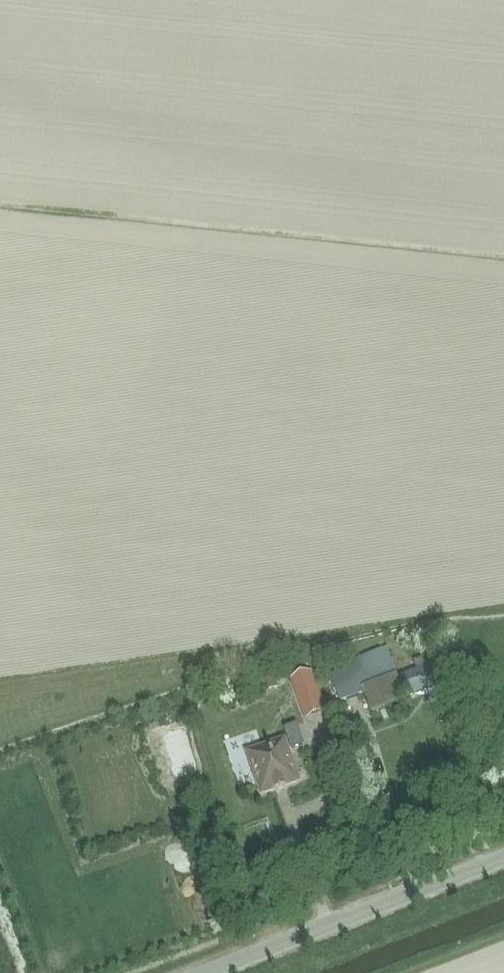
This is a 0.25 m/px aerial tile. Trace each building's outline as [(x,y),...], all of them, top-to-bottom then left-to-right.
[(445,659),(398,677),(397,675),(395,667),(397,666),(391,650),(331,671),(341,702),(363,694),(371,715),(407,700),(406,698),(454,679),(445,659)] [(305,674),(301,662),(285,667),(290,679),(305,674)] [(327,714),(322,698),(313,673),(293,680),(301,706),(307,721),(327,714)] [(298,724),(284,729),(291,751),(306,746),(298,724)] [(284,786),(298,781),(284,739),(246,752),(260,794),(274,789),(275,790),(284,787),(284,786)]
